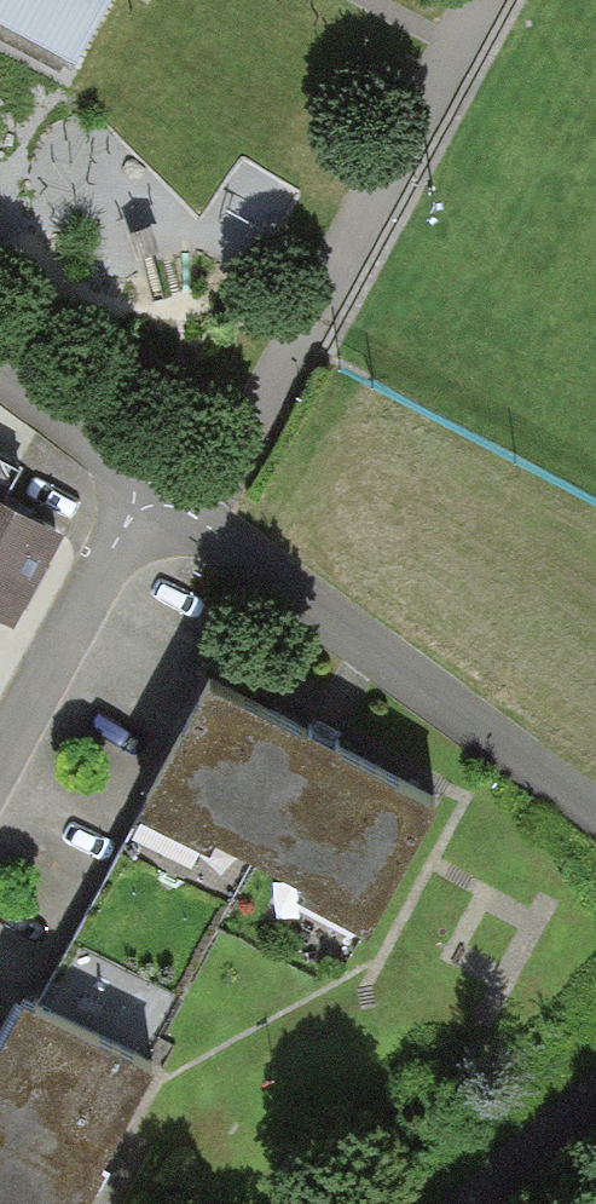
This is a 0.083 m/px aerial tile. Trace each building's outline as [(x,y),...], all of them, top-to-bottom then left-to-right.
[(60,70),(98,0),(0,0),(0,37),(60,70)] [(0,455),(0,494),(16,464),(0,455)] [(14,612),(59,528),(0,497),(0,604),(14,612)] [(437,791),(204,669),(137,798),(250,857),(369,920),(437,791)] [(137,798),(30,999),(144,1058),(250,857),(137,798)] [(30,999),(0,1057),(0,1203),(67,1203),(144,1058),(30,999)]
